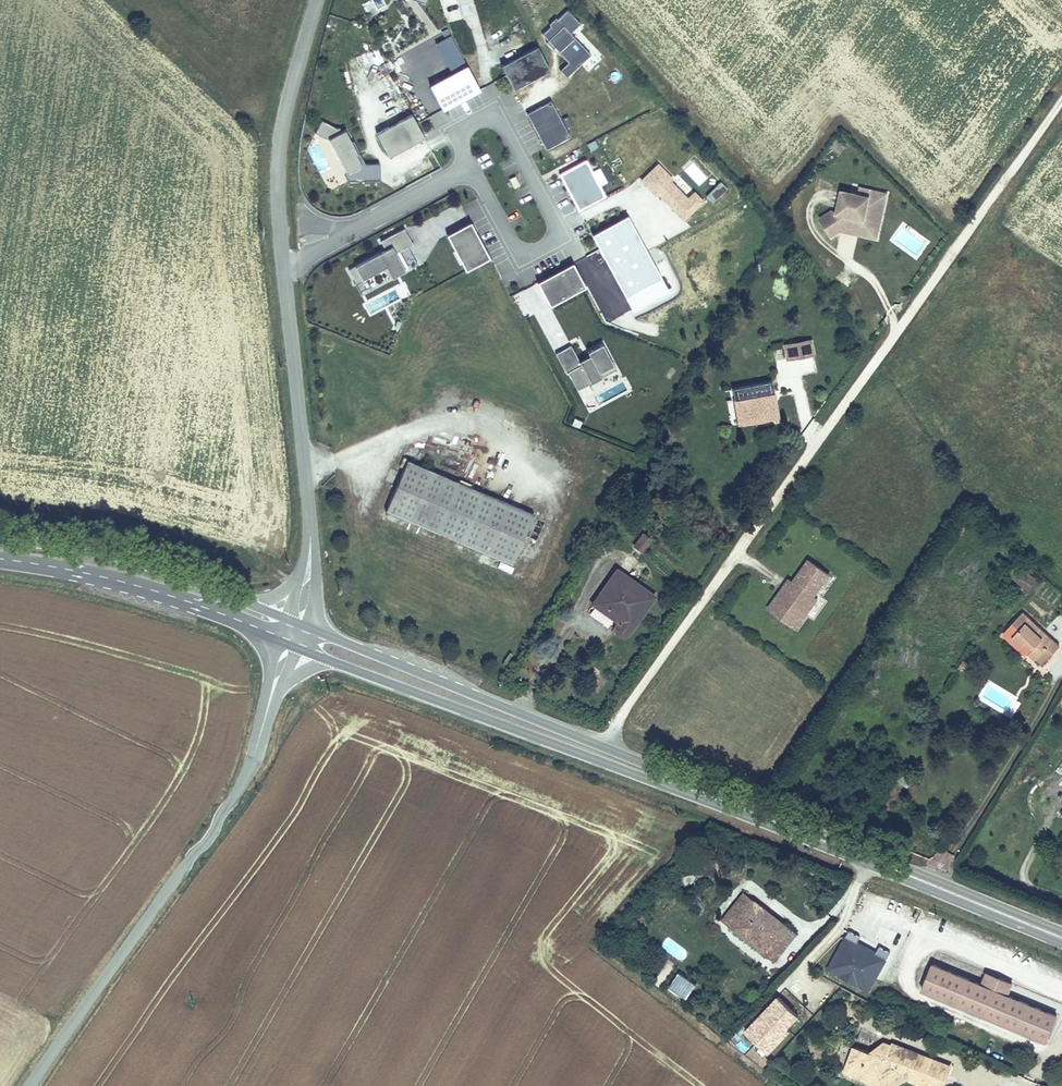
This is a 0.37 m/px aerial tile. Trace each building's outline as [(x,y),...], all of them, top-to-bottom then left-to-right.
[(550,27),(542,35),(566,61),(558,69),(566,78),(591,55),(571,33),(581,24),(568,10),(558,20),(556,18),(548,25),(550,27)] [(500,66),(513,90),(549,71),(537,47),(500,66)] [(442,111),(480,91),(466,65),(428,85),(442,111)] [(551,101),(526,115),(546,151),(570,138),(551,101)] [(387,158),(424,139),(411,115),(375,134),(387,158)] [(327,139),(346,173),(343,174),(347,181),(379,180),(379,164),(360,164),(355,156),(358,155),(344,130),(342,131),(321,122),(315,134),(327,139)] [(586,160),(558,174),(577,211),(606,197),(586,160)] [(687,198),(671,181),(673,180),(657,164),(639,181),(655,197),(657,194),(683,221),(703,202),(694,192),(687,198)] [(886,199),(887,193),(859,186),(858,193),(886,199)] [(879,228),(886,199),(858,193),(841,189),(835,212),(832,212),(820,219),(832,237),(841,231),(848,227),(855,229),(859,235),(869,238),(872,226),(879,228)] [(489,259),(469,222),(446,235),(465,271),(489,259)] [(877,239),(879,228),(872,226),(869,238),(877,239)] [(900,226),(891,241),(918,258),(927,243),(900,226)] [(859,235),(855,229),(848,227),(841,231),(859,235)] [(355,284),(385,268),(390,278),(404,271),(395,254),(412,245),(404,229),(380,241),(385,251),(348,270),(355,284)] [(585,287),(572,263),(536,283),(550,307),(585,287)] [(811,339),(783,345),(786,360),(814,355),(811,339)] [(593,393),(588,384),(601,378),(599,374),(615,366),(603,344),(588,352),(589,356),(578,361),(570,346),(556,354),(566,373),(568,373),(577,390),(578,389),(583,399),(593,393)] [(732,401),(737,426),(779,418),(774,393),(773,393),(770,379),(731,387),(733,401),(732,401)] [(531,513),(406,460),(384,511),(510,564),(531,513)] [(766,609),(796,630),(818,600),(815,597),(830,576),(808,560),(792,581),(788,578),(766,609)] [(622,639),(626,639),(656,597),(616,568),(590,605),(615,623),(612,629),(613,634),(614,636),(618,638),(622,639)] [(1026,570),(1016,581),(1027,591),(1037,580),(1026,570)] [(1059,645),(1023,610),(1006,629),(1012,634),(1007,639),(1017,647),(1022,644),(1031,652),(1029,654),(1034,658),(1035,657),(1046,645),(1054,652),(1059,645)] [(1012,634),(1006,629),(1000,634),(1024,657),(1029,654),(1031,652),(1022,644),(1017,647),(1007,639),(1012,634)] [(1046,645),(1035,657),(1042,664),(1054,652),(1046,645)] [(784,925),(746,893),(723,921),(761,953),(784,925)] [(774,963),(797,936),(784,925),(761,953),(774,963)] [(889,959),(888,959),(891,953),(879,946),(876,952),(858,943),(861,937),(849,931),(846,936),(826,970),(869,994),(889,959)] [(982,985),(932,965),(922,991),(1045,1042),(1056,1016),(1008,997),(1013,985),(986,974),(982,985)] [(669,988),(686,1000),(697,984),(679,973),(669,988)] [(892,1042),(891,1045),(883,1043),(868,1052),(853,1047),(843,1073),(871,1084),(891,1075),(907,1081),(920,1085),(945,1085),(952,1066),(892,1042)] [(907,1081),(891,1075),(871,1084),(872,1085),(895,1085),(907,1081)]
